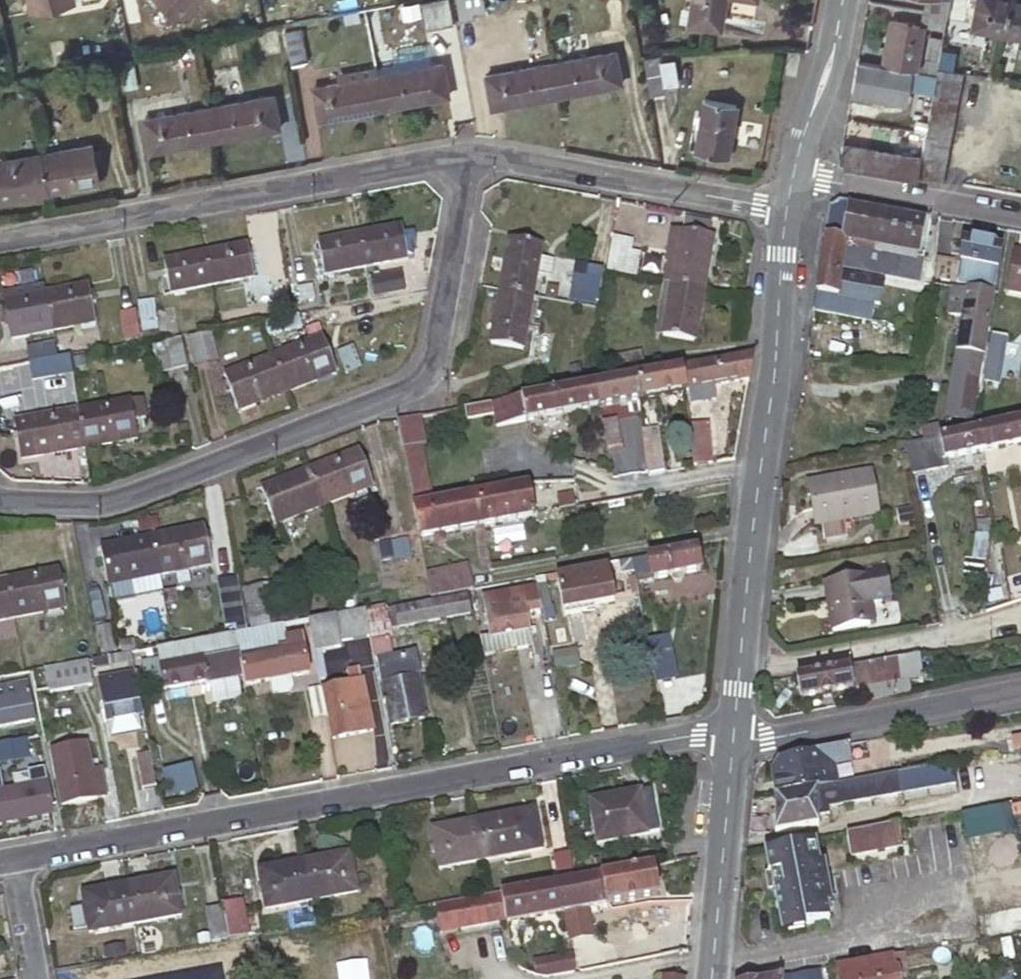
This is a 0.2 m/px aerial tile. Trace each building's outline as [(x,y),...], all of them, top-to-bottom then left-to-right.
[(29,10),(73,1),(72,0),(26,0),(29,10)] [(179,22),(199,0),(156,0),(179,22)] [(420,1),(425,28),(453,22),(449,0),(423,0),(420,1)] [(461,20),(475,17),(474,10),(487,8),(485,0),(456,0),(461,20)] [(689,17),(719,23),(724,0),(692,0),(689,17)] [(923,10),(945,15),(947,0),(926,0),(923,10)] [(968,22),(999,28),(1004,0),(972,0),(968,22)] [(999,28),(1020,32),(1020,0),(1004,0),(999,28)] [(923,10),(921,25),(923,25),(921,30),(930,31),(941,33),(945,15),(923,10)] [(910,69),(934,73),(935,67),(941,33),(930,31),(923,65),(915,63),(921,30),(923,25),(921,25),(889,18),(880,64),(910,69)] [(284,27),(291,62),(308,58),(301,24),(284,27)] [(557,94),(612,84),(610,70),(619,69),(615,47),(551,59),(557,94)] [(647,62),(652,94),(680,91),(676,58),(647,62)] [(500,105),(557,94),(551,59),(485,70),(489,93),(498,91),(500,105)] [(880,64),(855,59),(849,92),(899,101),(901,87),(906,88),(910,69),(880,64)] [(383,106),(440,95),(437,82),(447,80),(443,60),(377,72),(383,106)] [(925,120),(923,131),(918,157),(914,178),(937,182),(958,71),(935,67),(934,73),(930,92),(925,120)] [(621,82),(619,69),(610,70),(612,84),(621,82)] [(930,92),(934,73),(910,69),(906,88),(930,92)] [(326,117),(383,106),(377,72),(312,84),(315,105),(324,104),(326,117)] [(449,93),(447,80),(437,82),(440,95),(449,93)] [(491,107),(500,105),(498,91),(489,93),(491,107)] [(213,137),(269,127),(267,115),(277,114),(273,92),(207,104),(213,137)] [(705,93),(694,147),(726,153),(736,99),(705,93)] [(157,148),(213,137),(207,104),(142,116),(146,136),(155,135),(157,148)] [(315,105),(318,118),(326,117),(324,104),(315,105)] [(279,125),(277,114),(267,115),(269,127),(279,125)] [(912,129),(923,131),(925,120),(915,118),(912,129)] [(146,136),(148,150),(157,148),(155,135),(146,136)] [(92,140),(39,150),(47,189),(98,180),(92,140)] [(918,157),(840,142),(837,155),(843,165),(914,178),(918,157)] [(0,158),(0,198),(47,189),(39,150),(0,158)] [(922,255),(928,222),(849,207),(850,201),(838,199),(830,207),(811,312),(869,323),(872,305),(877,306),(881,286),(839,278),(842,267),(866,271),(872,246),(922,255)] [(849,207),(928,222),(929,216),(872,205),(850,201),(849,207)] [(364,267),(408,258),(402,225),(358,233),(364,267)] [(665,281),(670,282),(681,228),(676,227),(665,281)] [(670,282),(703,287),(713,234),(681,228),(670,282)] [(323,275),(364,267),(358,233),(317,241),(323,275)] [(613,235),(607,268),(624,271),(630,238),(613,235)] [(507,237),(498,290),(531,296),(535,273),(550,276),(553,261),(538,258),(540,244),(507,237)] [(990,298),(999,249),(962,242),(954,284),(970,288),(968,294),(990,298)] [(247,243),(205,251),(211,286),(253,278),(247,243)] [(205,251),(164,259),(170,293),(211,286),(205,251)] [(1014,252),(1006,293),(1020,296),(1020,254),(1014,252)] [(951,266),(936,263),(931,288),(946,290),(951,266)] [(369,276),(373,293),(405,287),(402,270),(369,276)] [(583,275),(578,300),(595,303),(599,278),(583,275)] [(665,281),(662,280),(652,332),(660,333),(670,282),(665,281)] [(660,333),(693,340),(703,287),(670,282),(660,333)] [(3,301),(45,293),(44,285),(2,293),(3,301)] [(45,293),(52,330),(94,322),(87,285),(45,293)] [(498,290),(488,342),(521,348),(531,296),(498,290)] [(7,320),(10,338),(52,330),(45,293),(3,301),(4,307),(7,320)] [(976,378),(990,298),(968,294),(965,293),(951,373),(976,378)] [(124,340),(138,339),(137,313),(123,313),(124,340)] [(195,367),(219,361),(212,333),(188,338),(195,367)] [(1002,354),(988,352),(983,379),(1004,382),(1012,337),(991,334),(991,335),(1005,338),(1002,354)] [(287,391),(337,372),(322,335),(272,354),(287,391)] [(1005,338),(991,335),(988,352),(1002,354),(1005,338)] [(177,336),(152,343),(157,370),(182,365),(177,336)] [(32,358),(56,353),(54,339),(29,343),(32,358)] [(606,356),(609,374),(641,368),(638,350),(606,356)] [(750,352),(733,356),(680,366),(684,390),(687,390),(689,402),(716,397),(714,385),(746,379),(750,352)] [(237,410),(287,391),(272,354),(223,372),(237,410)] [(70,369),(68,356),(44,360),(47,373),(70,369)] [(632,375),(636,400),(684,390),(680,366),(632,375)] [(972,401),(976,378),(951,373),(947,396),(972,401)] [(589,383),(594,408),(636,400),(632,375),(606,380),(589,383)] [(584,384),(461,407),(463,414),(467,413),(468,417),(490,413),(494,427),(594,408),(589,383),(584,384)] [(84,447),(137,438),(131,400),(77,408),(84,447)] [(25,417),(32,455),(84,447),(77,408),(25,417)] [(395,419),(400,446),(421,443),(415,416),(395,419)] [(999,422),(1003,446),(1020,442),(1020,417),(999,422)] [(611,418),(598,421),(603,448),(617,445),(611,418)] [(706,418),(687,421),(690,463),(710,461),(706,418)] [(982,449),(1003,446),(999,422),(978,427),(982,449)] [(982,449),(978,427),(975,427),(903,442),(910,473),(945,466),(944,457),(982,449)] [(641,454),(645,474),(663,471),(655,430),(640,433),(641,454)] [(357,447),(307,467),(321,505),(372,486),(357,447)] [(307,467),(259,486),(273,523),(321,505),(307,467)] [(412,503),(431,499),(425,469),(406,474),(412,503)] [(875,511),(867,469),(805,483),(813,524),(875,511)] [(475,490),(482,523),(504,518),(532,513),(525,480),(475,490)] [(418,535),(482,523),(475,490),(431,499),(412,503),(418,535)] [(554,495),(558,509),(573,505),(570,491),(554,495)] [(984,577),(992,520),(976,520),(971,559),(965,559),(963,574),(984,577)] [(158,575),(211,566),(203,526),(150,535),(158,575)] [(105,585),(158,575),(150,535),(98,545),(105,585)] [(696,545),(631,557),(634,571),(634,572),(650,569),(652,579),(701,570),(696,545)] [(631,557),(617,560),(619,574),(634,571),(631,557)] [(567,568),(555,571),(563,614),(587,609),(586,603),(614,599),(607,561),(567,568)] [(861,575),(819,584),(829,634),(872,626),(867,604),(888,600),(881,563),(860,567),(861,575)] [(427,570),(430,597),(474,592),(471,565),(427,570)] [(15,618),(68,607),(60,568),(8,579),(15,618)] [(15,618),(8,579),(0,580),(0,621),(15,618)] [(234,580),(214,583),(222,628),(242,624),(234,580)] [(540,605),(537,586),(536,583),(482,593),(490,637),(528,630),(525,609),(541,607),(540,605)] [(547,584),(537,586),(540,605),(551,602),(547,584)] [(392,608),(396,626),(468,612),(464,594),(392,608)] [(328,613),(308,617),(313,644),(370,633),(369,625),(366,610),(365,606),(342,611),(328,613)] [(384,606),(366,610),(369,625),(386,621),(384,606)] [(490,637),(480,639),(483,650),(530,642),(528,630),(490,637)] [(205,637),(171,643),(155,646),(163,689),(244,673),(238,647),(235,631),(205,637)] [(244,673),(246,685),(310,674),(302,635),(286,638),(290,655),(282,656),(280,651),(272,653),(273,657),(256,661),(253,644),(238,647),(244,673)] [(920,675),(916,653),(842,666),(846,689),(847,689),(861,686),(906,677),(920,675)] [(37,671),(42,696),(95,686),(92,661),(37,671)] [(653,666),(659,696),(677,693),(671,662),(653,666)] [(846,689),(842,666),(795,674),(799,698),(846,689)] [(322,676),(334,737),(372,730),(360,668),(322,676)] [(101,680),(108,719),(110,718),(139,712),(141,712),(134,673),(101,680)] [(385,681),(392,721),(426,714),(418,674),(385,681)] [(861,686),(864,700),(909,691),(906,677),(861,686)] [(37,719),(30,682),(0,687),(0,725),(37,719)] [(311,721),(328,718),(322,691),(305,694),(311,721)] [(139,712),(110,718),(113,733),(142,728),(139,712)] [(75,736),(74,728),(45,733),(47,741),(75,736)] [(32,756),(28,736),(0,741),(0,761),(32,756)] [(54,749),(64,806),(98,799),(96,796),(106,794),(101,767),(92,769),(87,742),(54,749)] [(772,770),(777,794),(837,783),(834,764),(851,760),(847,744),(830,748),(777,758),(772,770)] [(141,794),(158,791),(153,762),(136,765),(141,794)] [(895,772),(897,790),(951,780),(947,762),(895,772)] [(194,766),(162,773),(169,800),(201,792),(194,766)] [(895,772),(867,777),(870,795),(897,790),(895,772)] [(54,812),(47,774),(0,782),(0,822),(54,812)] [(777,794),(774,794),(772,832),(814,825),(815,812),(824,811),(822,804),(870,795),(867,777),(837,783),(777,794)] [(641,789),(590,798),(597,843),(655,831),(657,828),(654,812),(645,813),(641,789)] [(960,818),(966,848),(1012,839),(1006,808),(960,818)] [(484,859),(531,851),(523,810),(477,819),(484,859)] [(439,868),(484,859),(477,819),(432,827),(439,868)] [(895,825),(844,834),(848,857),(900,847),(895,825)] [(814,840),(764,849),(768,871),(772,888),(779,927),(828,918),(825,902),(823,886),(830,885),(825,859),(817,860),(814,840)] [(550,850),(556,880),(558,880),(571,877),(565,848),(550,850)] [(595,858),(598,872),(652,863),(649,849),(595,858)] [(312,900),(358,891),(350,851),(305,860),(312,900)] [(266,908),(312,900),(305,860),(258,868),(266,908)] [(571,877),(558,880),(564,911),(570,938),(591,935),(586,907),(658,894),(652,863),(598,872),(578,876),(571,877)] [(766,889),(772,888),(768,871),(763,872),(766,889)] [(134,923),(181,914),(174,875),(127,883),(134,923)] [(558,880),(556,880),(500,890),(506,922),(564,911),(558,880)] [(89,931),(134,923),(127,883),(81,890),(83,898),(88,924),(89,931)] [(833,901),(830,885),(823,886),(825,902),(833,901)] [(490,892),(448,899),(454,932),(506,922),(500,890),(490,892)] [(75,926),(88,924),(83,898),(70,900),(75,926)] [(248,935),(242,899),(221,902),(228,939),(248,935)] [(448,899),(432,902),(438,935),(454,932),(448,899)] [(221,903),(204,905),(210,938),(226,935),(221,903)] [(911,977),(907,951),(896,953),(900,978),(911,977)] [(579,972),(574,953),(535,963),(539,978),(549,978),(579,972)] [(896,953),(835,964),(837,978),(900,978),(896,953)] [(817,970),(791,974),(792,978),(819,978),(817,970)]
